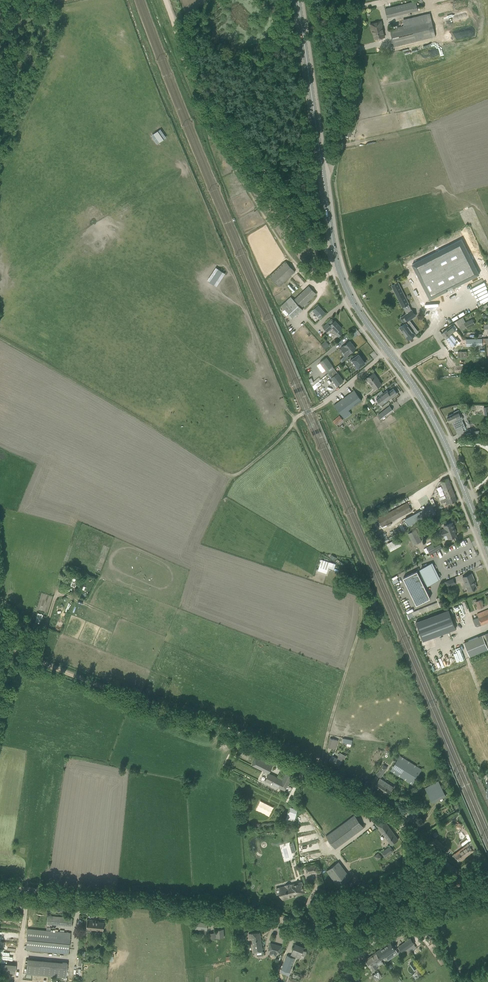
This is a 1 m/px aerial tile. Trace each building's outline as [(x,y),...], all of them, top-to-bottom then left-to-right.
[(412,12),(418,10),(417,7),(416,1),(385,9),(387,18),(412,12)] [(394,46),(415,41),(419,40),(417,32),(422,31),(424,39),(432,37),(429,28),(427,20),(390,29),(394,46)] [(381,21),(370,24),(371,28),(372,32),(373,32),(375,39),(381,38),(384,37),(381,26),(382,25),(381,21)] [(159,126),(155,128),(160,136),(164,134),(159,126)] [(462,239),(412,264),(421,283),(430,278),(439,295),(480,275),(462,239)] [(295,271),(285,261),(270,276),(279,286),(295,271)] [(218,281),(222,270),(219,268),(214,279),(218,281)] [(398,282),(391,285),(402,307),(403,307),(406,314),(408,312),(411,310),(408,304),(409,304),(398,282)] [(303,309),(301,307),(316,293),(309,286),(294,300),(291,297),(287,300),(299,313),(303,309)] [(319,319),(326,313),(318,305),(312,311),(319,319)] [(404,324),(399,327),(404,333),(408,339),(415,334),(411,329),(413,328),(408,321),(410,320),(416,315),(411,310),(408,312),(406,314),(400,318),(404,324)] [(328,322),(323,327),(327,332),(332,328),(334,330),(333,331),(338,337),(343,333),(340,330),(342,328),(334,320),(334,321),(331,319),(328,322)] [(467,328),(475,324),(473,319),(459,325),(461,330),(466,328),(467,328)] [(442,334),(445,338),(455,331),(451,326),(442,334)] [(455,331),(445,338),(450,344),(459,336),(455,331)] [(469,339),(470,346),(482,345),(482,344),(485,344),(487,343),(487,338),(482,338),(469,339)] [(321,344),(326,349),(331,344),(326,340),(321,344)] [(356,348),(349,341),(344,345),(341,348),(347,355),(350,353),(356,348)] [(358,368),(365,363),(361,358),(362,357),(359,352),(354,356),(355,357),(352,359),(356,365),(354,367),(356,369),(358,368)] [(332,365),(326,357),(320,362),(326,370),(328,373),(334,368),(332,365)] [(337,386),(343,381),(334,368),(328,373),(337,386)] [(367,378),(370,382),(371,383),(370,383),(374,389),(381,384),(378,379),(377,380),(375,377),(376,376),(374,373),(366,378),(367,378)] [(381,405),(393,396),(397,393),(393,389),(388,392),(387,390),(376,398),(381,405)] [(378,415),(381,419),(393,410),(390,406),(378,415)] [(351,414),(348,410),(341,415),(344,419),(351,414)] [(450,422),(452,421),(453,423),(452,423),(455,430),(462,427),(462,429),(465,428),(462,419),(463,419),(458,410),(454,412),(454,413),(447,416),(450,422)] [(339,415),(333,421),(337,425),(343,420),(339,415)] [(444,492),(452,489),(448,477),(440,480),(444,492)] [(457,500),(452,489),(444,492),(447,498),(442,500),(443,502),(446,501),(447,504),(450,503),(457,500)] [(407,502),(378,518),(380,523),(378,523),(380,527),(382,526),(412,511),(407,502)] [(425,508),(405,518),(409,526),(428,515),(425,508)] [(452,522),(443,526),(444,528),(441,529),(443,535),(446,534),(446,533),(448,533),(450,538),(451,537),(456,536),(454,532),(455,532),(454,530),(455,529),(452,522)] [(408,534),(414,545),(422,541),(416,530),(408,534)] [(391,550),(403,545),(399,537),(388,543),(391,550)] [(430,554),(438,550),(442,548),(440,544),(435,548),(433,544),(426,547),(430,554)] [(322,559),(318,570),(327,573),(328,570),(334,572),(336,563),(322,559)] [(440,579),(432,562),(419,568),(420,571),(418,572),(417,571),(403,577),(416,604),(430,598),(423,584),(426,583),(427,585),(440,579)] [(462,577),(464,581),(465,581),(467,585),(466,585),(468,591),(473,589),(474,589),(475,589),(474,589),(476,588),(473,581),(474,580),(471,573),(462,577)] [(438,602),(407,613),(409,618),(444,606),(441,596),(437,597),(438,602)] [(475,601),(478,609),(483,607),(480,599),(475,601)] [(449,609),(434,615),(441,634),(456,628),(449,609)] [(477,614),(478,617),(472,619),(475,626),(477,626),(487,622),(487,609),(477,614)] [(468,654),(469,657),(487,649),(487,648),(487,646),(487,645),(487,632),(464,642),(468,654)] [(465,660),(463,651),(453,653),(453,651),(444,653),(448,665),(465,660)] [(328,747),(332,748),(336,749),(338,741),(330,738),(328,747)] [(339,766),(343,758),(344,759),(346,756),(341,753),(340,756),(339,756),(337,758),(332,755),(329,761),(339,766)] [(412,784),(419,773),(422,769),(400,755),(390,770),(412,784)] [(256,757),(252,764),(254,765),(255,764),(270,771),(273,765),(256,757)] [(383,764),(377,774),(381,777),(387,767),(383,764)] [(286,772),(282,779),(269,773),(265,780),(285,790),(292,775),(286,772)] [(392,789),(384,784),(386,782),(380,778),(374,786),(388,795),(392,789)] [(425,788),(433,803),(446,796),(438,781),(425,788)] [(294,821),(298,809),(295,808),(291,807),(290,806),(286,819),(294,821)] [(351,818),(326,836),(335,848),(360,830),(364,827),(355,815),(351,818)] [(398,839),(383,819),(376,824),(391,844),(398,839)] [(440,851),(444,847),(445,846),(436,838),(432,843),(440,851)] [(459,862),(474,850),(468,843),(453,855),(459,862)] [(385,857),(394,851),(390,846),(382,852),(385,857)] [(338,887),(351,877),(338,861),(326,871),(338,887)] [(314,872),(312,866),(305,867),(307,874),(314,872)] [(283,892),(281,892),(283,899),(292,897),(291,895),(296,893),(296,894),(304,892),(301,882),(290,885),(290,884),(285,885),(286,886),(282,887),(283,892)] [(47,923),(71,926),(72,918),(48,916),(47,923)] [(103,922),(98,921),(96,921),(96,920),(87,919),(86,929),(103,930),(103,922)] [(28,929),(27,934),(26,949),(68,953),(70,933),(68,932),(67,932),(28,929)] [(216,938),(224,937),(223,929),(216,929),(216,938)] [(249,933),(249,938),(252,938),(254,952),(262,951),(260,932),(249,933)] [(415,944),(410,937),(398,946),(402,952),(415,944)] [(382,959),(395,949),(390,942),(377,951),(382,959)] [(271,950),(270,953),(276,955),(277,952),(280,953),(282,946),(271,943),(269,950),(271,950)] [(293,950),(291,955),(300,958),(301,954),(304,947),(295,944),(293,950)] [(375,964),(382,959),(377,951),(366,959),(374,971),(378,968),(375,964)] [(295,957),(287,954),(281,969),(282,969),(281,972),(289,975),(292,968),(291,968),(295,957)] [(66,977),(67,963),(27,959),(26,974),(64,977),(63,979),(66,980),(67,978),(66,977)] [(1,963),(0,972),(15,973),(16,965),(1,963)] [(381,976),(378,971),(373,975),(376,979),(381,976)]
